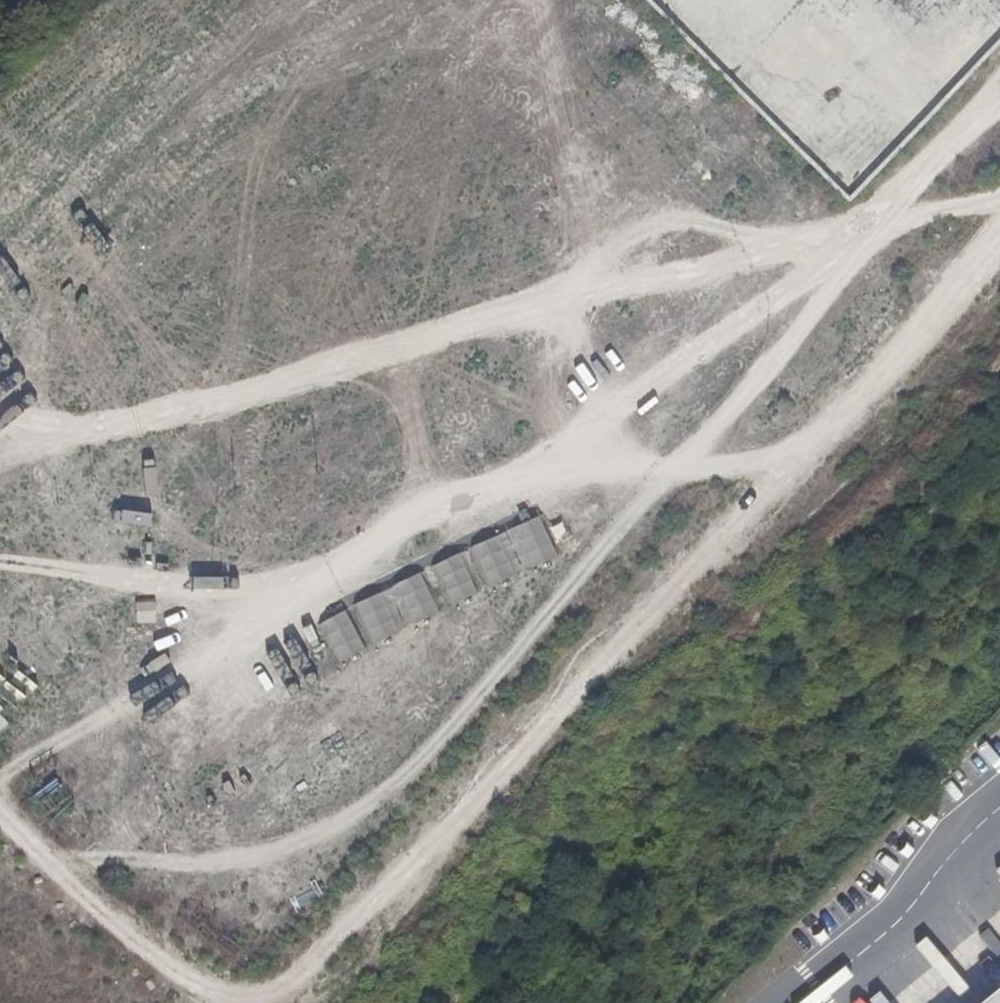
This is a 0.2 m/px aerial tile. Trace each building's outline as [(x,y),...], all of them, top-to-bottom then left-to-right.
[(733,84),(735,0),(651,0),(733,84)] [(9,722),(0,712),(0,730),(9,722)] [(985,1002),(999,1002),(999,990),(985,1002)]
